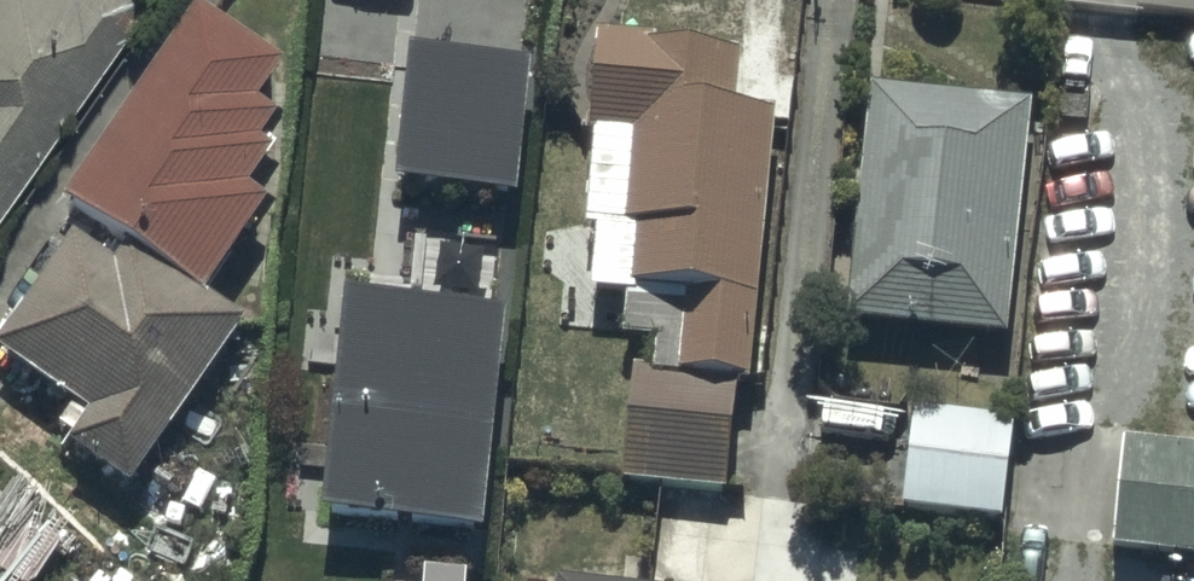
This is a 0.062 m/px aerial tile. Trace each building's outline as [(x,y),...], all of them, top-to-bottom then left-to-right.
[(209,0),(199,0),(73,196),(135,236),(120,258),(72,227),(0,338),(0,342),(97,405),(75,439),(145,484),(255,313),(214,287),(276,192),(258,180),(282,144),(267,134),(284,109),(263,96),(289,54),(209,0)] [(146,0),(0,0),(0,204),(146,0)] [(746,42),(607,25),(595,127),(606,129),(595,225),(604,226),(597,288),(631,292),(626,334),(666,338),(663,363),(638,360),(626,471),(735,483),(748,373),(755,373),(785,104),(742,99),(746,42)] [(540,51),(423,37),(406,178),(524,192),(540,51)] [(1036,97),(875,81),(851,319),(1012,335),(1036,97)] [(513,301),(356,287),(336,513),(492,528),(513,301)] [(1013,413),(916,404),(907,501),(1004,510),(1013,413)] [(1113,541),(1193,549),(1193,443),(1124,436),(1113,541)] [(0,487),(0,580),(30,580),(31,580),(33,580),(38,580),(67,541),(20,507),(23,503),(0,487)] [(560,573),(559,580),(646,580),(560,573)]
